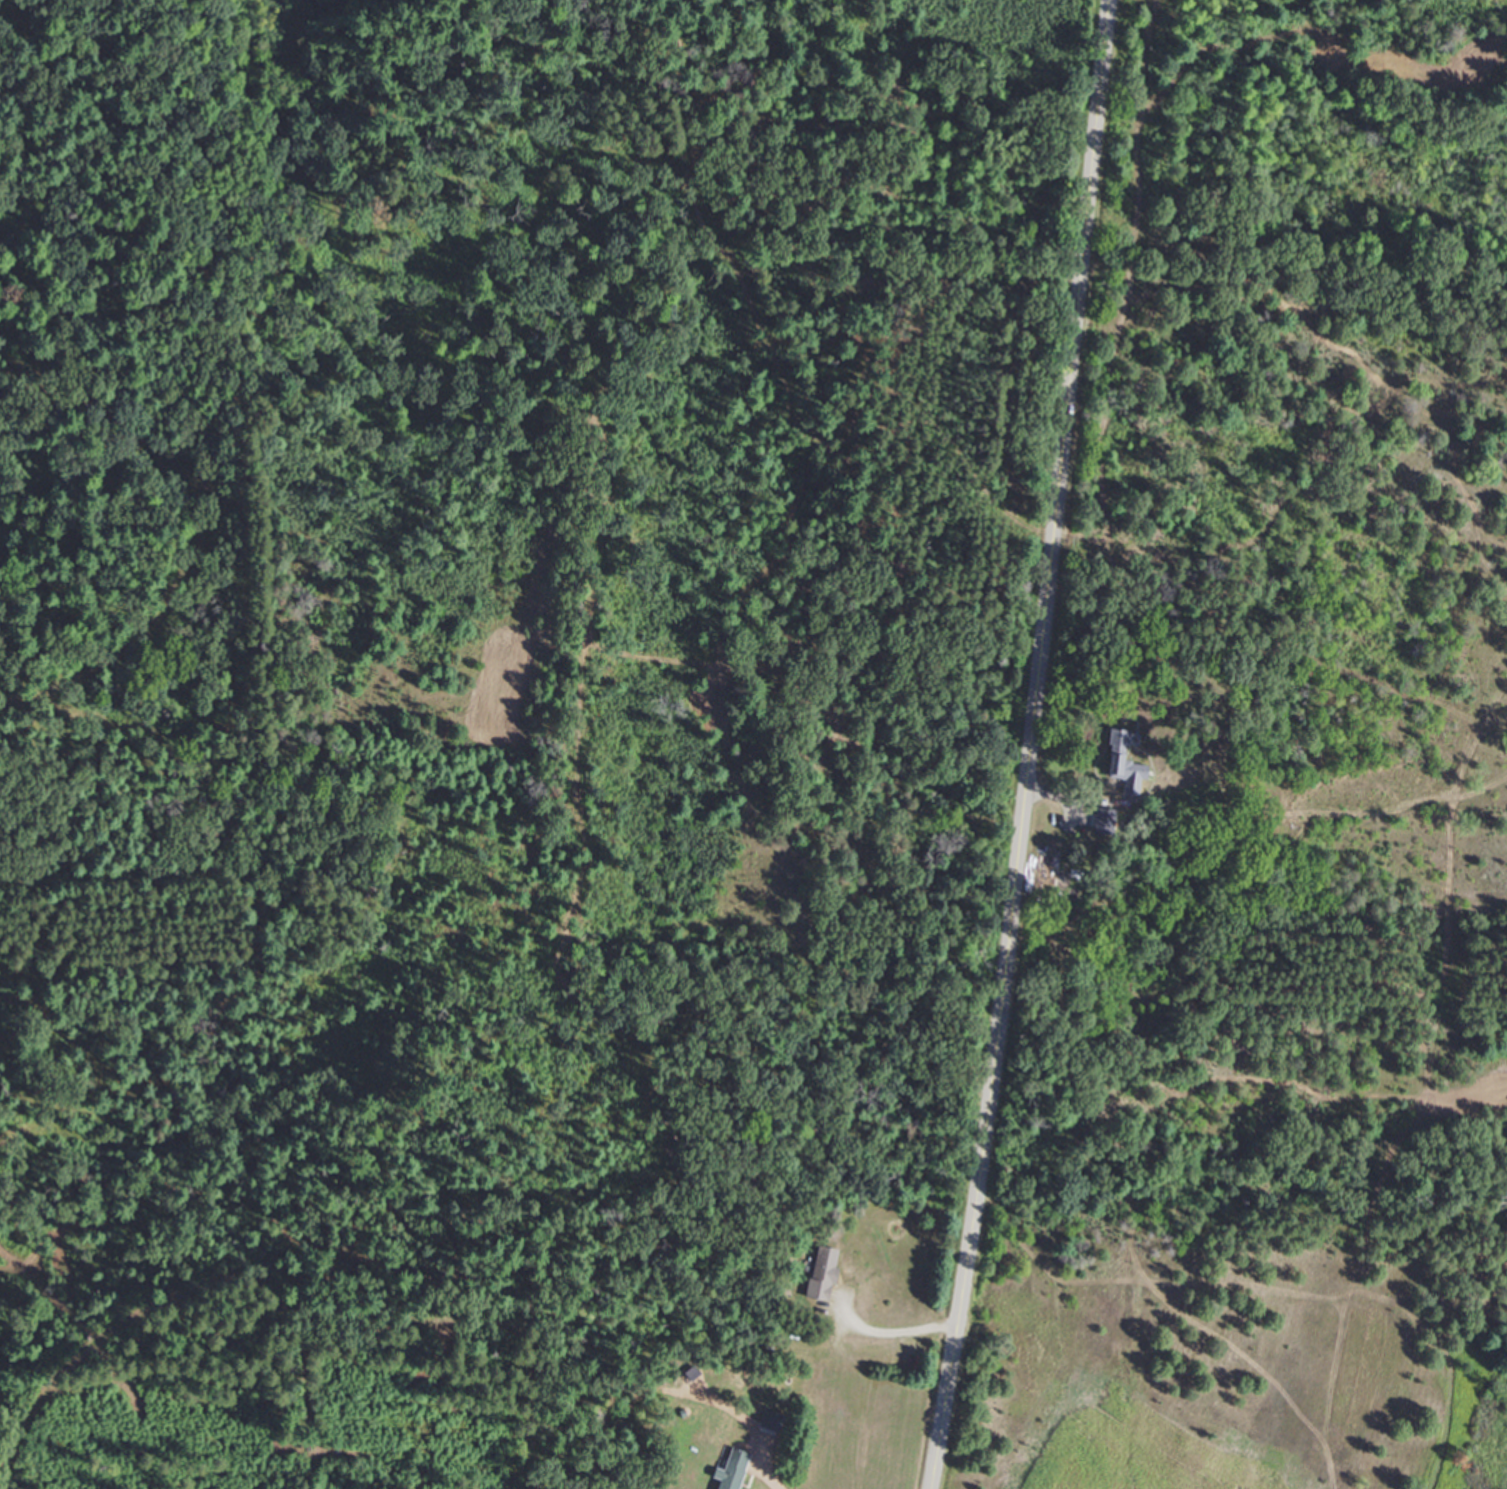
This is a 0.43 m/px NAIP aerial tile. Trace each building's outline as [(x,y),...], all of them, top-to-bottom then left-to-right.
[(1121,734),(1110,730),(1106,740),(1117,745),(1121,734)] [(1144,764),(1120,762),(1119,779),(1123,780),(1122,793),(1141,795),(1144,764)] [(1091,832),(1111,836),(1115,810),(1095,807),(1091,832)] [(1059,856),(1036,853),(1031,892),(1054,895),(1059,856)] [(806,1297),(833,1301),(841,1249),(814,1245),(806,1297)] [(784,1415),(766,1409),(760,1426),(779,1432),(784,1415)] [(752,1453),(731,1447),(724,1471),(714,1467),(711,1478),(718,1480),(716,1488),(741,1488),(752,1453)]
